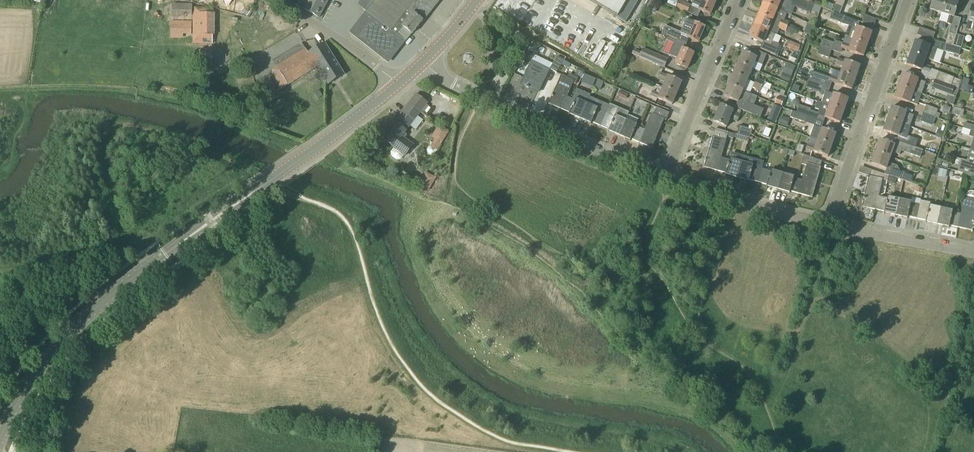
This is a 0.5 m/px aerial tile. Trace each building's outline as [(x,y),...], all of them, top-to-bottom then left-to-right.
[(329,0),(309,0),(304,9),(319,17),(329,0)] [(362,9),(367,12),(351,33),(388,62),(410,34),(411,33),(412,34),(423,21),(439,0),(369,0),(362,9)] [(626,22),(639,0),(589,0),(626,22)] [(691,5),(680,0),(676,8),(687,13),(691,5)] [(699,10),(710,15),(716,1),(715,0),(695,0),(693,5),(700,8),(699,10)] [(789,1),(787,0),(765,0),(763,3),(787,14),(791,5),(810,13),(810,12),(815,14),(816,12),(819,13),(822,7),(811,3),(811,2),(805,0),(793,0),(792,2),(789,1)] [(840,14),(845,0),(837,0),(833,11),(840,14)] [(945,0),(933,0),(930,10),(928,18),(933,19),(935,12),(941,14),(945,0)] [(958,2),(952,0),(945,0),(941,14),(942,14),(939,21),(951,25),(953,17),(954,17),(958,2)] [(763,3),(758,15),(788,27),(789,22),(784,20),(787,14),(763,3)] [(192,21),(192,5),(172,4),(172,21),(192,21)] [(212,44),(212,8),(194,7),(194,44),(212,44)] [(841,23),(844,16),(840,14),(833,11),(830,19),(841,23)] [(788,27),(758,15),(754,26),(776,35),(777,35),(780,29),(785,31),(790,36),(796,33),(796,30),(788,27)] [(874,27),(877,19),(864,15),(861,22),(874,27)] [(667,37),(667,36),(678,40),(677,41),(684,44),(686,45),(689,38),(698,42),(705,27),(694,22),(693,23),(686,20),(681,33),(665,26),(662,35),(667,37)] [(856,28),(849,25),(847,30),(855,32),(852,39),(868,44),(872,33),(856,27),(856,28)] [(775,55),(779,45),(773,42),(776,35),(754,26),(749,37),(763,43),(760,49),(775,55)] [(932,41),(935,33),(924,29),(921,37),(931,40),(932,41)] [(953,47),(956,35),(957,32),(949,30),(945,44),(953,47)] [(961,49),(964,37),(956,35),(953,47),(961,49)] [(834,43),(823,39),(820,47),(831,50),(832,50),(841,53),(843,48),(849,50),(848,51),(863,56),(868,44),(852,39),(850,46),(843,43),(835,40),(834,43)] [(687,69),(694,54),(682,49),(684,44),(677,41),(676,40),(669,55),(678,59),(676,64),(687,69)] [(933,61),(935,54),(937,50),(929,47),(929,46),(915,41),(910,53),(925,58),(933,61)] [(800,45),(794,42),(791,49),(798,51),(800,45)] [(344,74),(325,43),(309,53),(303,44),(274,62),(280,71),(288,83),(317,66),(328,84),(344,74)] [(961,49),(953,47),(945,44),(944,51),(959,55),(961,49)] [(829,58),(831,50),(820,47),(818,54),(829,58)] [(667,59),(642,49),(641,52),(639,57),(649,61),(650,61),(664,67),(667,59)] [(759,51),(757,57),(743,52),(738,63),(752,69),(755,62),(762,65),(767,55),(759,51)] [(906,65),(922,70),(929,73),(931,68),(923,65),(925,58),(910,53),(906,65)] [(557,56),(557,57),(550,68),(556,73),(564,60),(557,56)] [(204,69),(213,70),(215,59),(205,58),(204,69)] [(845,61),(837,58),(835,63),(843,66),(841,72),(856,77),(860,66),(845,61)] [(538,92),(548,70),(532,62),(521,84),(526,87),(529,89),(529,88),(538,92)] [(748,80),(752,69),(738,63),(733,74),(748,80)] [(782,72),(791,76),(795,66),(786,63),(782,72)] [(819,84),(822,75),(811,71),(808,80),(819,84)] [(935,80),(959,89),(962,81),(954,78),(954,77),(938,71),(935,80)] [(852,90),(856,77),(841,72),(838,79),(831,76),(829,81),(837,84),(852,90)] [(677,93),(682,82),(661,73),(659,78),(666,81),(663,88),(677,93)] [(568,74),(567,78),(561,75),(552,95),(551,97),(552,97),(549,104),(561,109),(566,97),(567,97),(573,83),(575,84),(578,78),(568,74)] [(582,82),(592,87),(596,79),(585,74),(582,82)] [(729,85),(743,91),(748,80),(733,74),(729,85)] [(921,94),(924,87),(925,83),(918,80),(918,79),(903,74),(899,86),(921,94)] [(754,83),(762,87),(764,83),(764,82),(757,78),(754,83)] [(817,92),(819,84),(808,80),(806,88),(817,92)] [(959,89),(935,80),(932,88),(950,95),(956,97),(959,89)] [(751,95),(743,91),(729,85),(724,96),(737,102),(734,107),(759,117),(763,109),(748,103),(751,95)] [(917,105),(919,100),(921,94),(899,86),(895,98),(910,103),(910,102),(917,105)] [(672,105),(677,93),(663,88),(660,94),(653,91),(651,96),(672,105)] [(322,97),(317,89),(313,92),(318,100),(322,97)] [(587,104),(591,95),(577,89),(572,99),(567,97),(566,97),(561,109),(570,113),(569,115),(580,119),(587,104)] [(627,95),(619,91),(617,96),(625,100),(627,95)] [(833,94),(825,92),(822,103),(844,111),(848,99),(833,94)] [(415,120),(428,103),(416,94),(395,121),(382,138),(394,147),(395,146),(406,155),(414,145),(405,138),(407,135),(406,132),(415,120)] [(784,98),(778,95),(774,103),(781,106),(784,98)] [(600,126),(609,105),(600,102),(597,108),(587,104),(580,119),(591,124),(592,122),(600,126)] [(794,107),(792,111),(808,117),(823,122),(825,118),(840,123),(844,111),(822,103),(821,103),(818,102),(817,103),(815,108),(819,110),(818,113),(810,111),(811,109),(799,105),(798,108),(794,107)] [(629,112),(610,104),(609,105),(600,126),(609,129),(608,132),(619,136),(626,120),(625,120),(629,112)] [(939,118),(940,114),(937,113),(938,109),(926,105),(923,113),(935,117),(936,116),(939,118)] [(737,122),(740,114),(720,106),(713,121),(726,127),(730,119),(737,122)] [(912,120),(914,116),(906,113),(906,112),(891,107),(887,119),(902,124),(905,118),(911,120),(912,120)] [(657,116),(651,114),(645,130),(640,143),(652,148),(651,148),(652,148),(655,141),(656,140),(664,120),(666,121),(669,113),(660,109),(657,116)] [(775,122),(778,114),(770,111),(767,119),(775,122)] [(806,123),(808,117),(792,111),(791,116),(790,117),(806,123)] [(932,125),(935,117),(923,113),(920,121),(932,125)] [(780,116),(777,124),(784,127),(787,119),(780,116)] [(906,138),(908,134),(900,131),(902,124),(887,119),(883,131),(898,136),(906,138)] [(637,125),(636,124),(626,120),(619,136),(630,141),(631,139),(640,143),(645,130),(636,126),(637,125)] [(970,131),(973,133),(973,126),(964,123),(963,129),(970,131)] [(435,154),(449,132),(438,126),(432,137),(435,140),(428,150),(435,154)] [(749,138),(750,135),(751,132),(752,129),(739,126),(737,135),(738,135),(745,137),(749,138)] [(836,134),(821,128),(814,126),(813,131),(811,137),(818,140),(832,145),(836,134)] [(725,141),(728,132),(715,129),(713,137),(712,137),(706,158),(705,160),(706,160),(704,167),(704,168),(704,167),(717,171),(720,158),(725,141)] [(936,154),(937,151),(935,150),(936,146),(925,143),(914,138),(911,146),(923,150),(936,154)] [(828,157),(832,145),(818,140),(815,148),(807,145),(806,149),(828,157)] [(900,155),(902,148),(895,145),(880,140),(875,152),(890,158),(892,152),(900,155)] [(801,153),(804,146),(798,144),(795,151),(801,153)] [(920,157),(923,150),(911,146),(908,154),(920,157)] [(970,150),(966,162),(962,160),(958,172),(973,177),(973,176),(973,152),(970,150)] [(889,176),(891,176),(895,165),(888,163),(890,158),(875,152),(871,164),(886,169),(885,174),(889,176)] [(741,162),(743,156),(732,153),(729,161),(720,158),(717,171),(726,173),(725,175),(726,176),(737,179),(741,162)] [(815,190),(815,189),(814,189),(821,167),(820,167),(822,161),(805,155),(802,164),(806,166),(802,181),(799,194),(812,197),(811,198),(812,198),(814,190),(815,190)] [(758,182),(762,170),(761,170),(753,168),(753,165),(747,163),(749,157),(743,156),(741,162),(737,179),(748,182),(749,180),(758,182)] [(771,172),(762,170),(758,182),(767,185),(766,187),(767,187),(778,190),(783,174),(771,170),(771,172)] [(884,174),(871,170),(870,177),(869,176),(868,176),(864,198),(863,198),(863,199),(862,207),(875,209),(878,197),(882,180),(887,181),(889,176),(885,174),(884,174)] [(914,176),(903,172),(900,179),(911,183),(914,176)] [(428,191),(435,179),(425,174),(418,185),(428,191)] [(802,181),(794,179),(794,177),(783,174),(778,190),(789,193),(790,191),(799,194),(802,181)] [(966,190),(965,197),(961,215),(959,227),(971,230),(972,231),(973,223),(973,222),(973,221),(973,220),(973,192),(966,190)] [(887,199),(878,197),(875,209),(884,211),(884,214),(895,216),(899,200),(887,198),(887,199)] [(917,218),(919,206),(910,204),(911,203),(899,200),(895,216),(907,219),(908,216),(917,218)] [(929,206),(929,205),(921,203),(920,206),(919,206),(917,218),(926,220),(925,223),(926,223),(937,225),(941,209),(929,206)] [(961,215),(952,213),(952,211),(941,209),(937,225),(948,228),(949,228),(949,225),(959,227),(961,215)]
